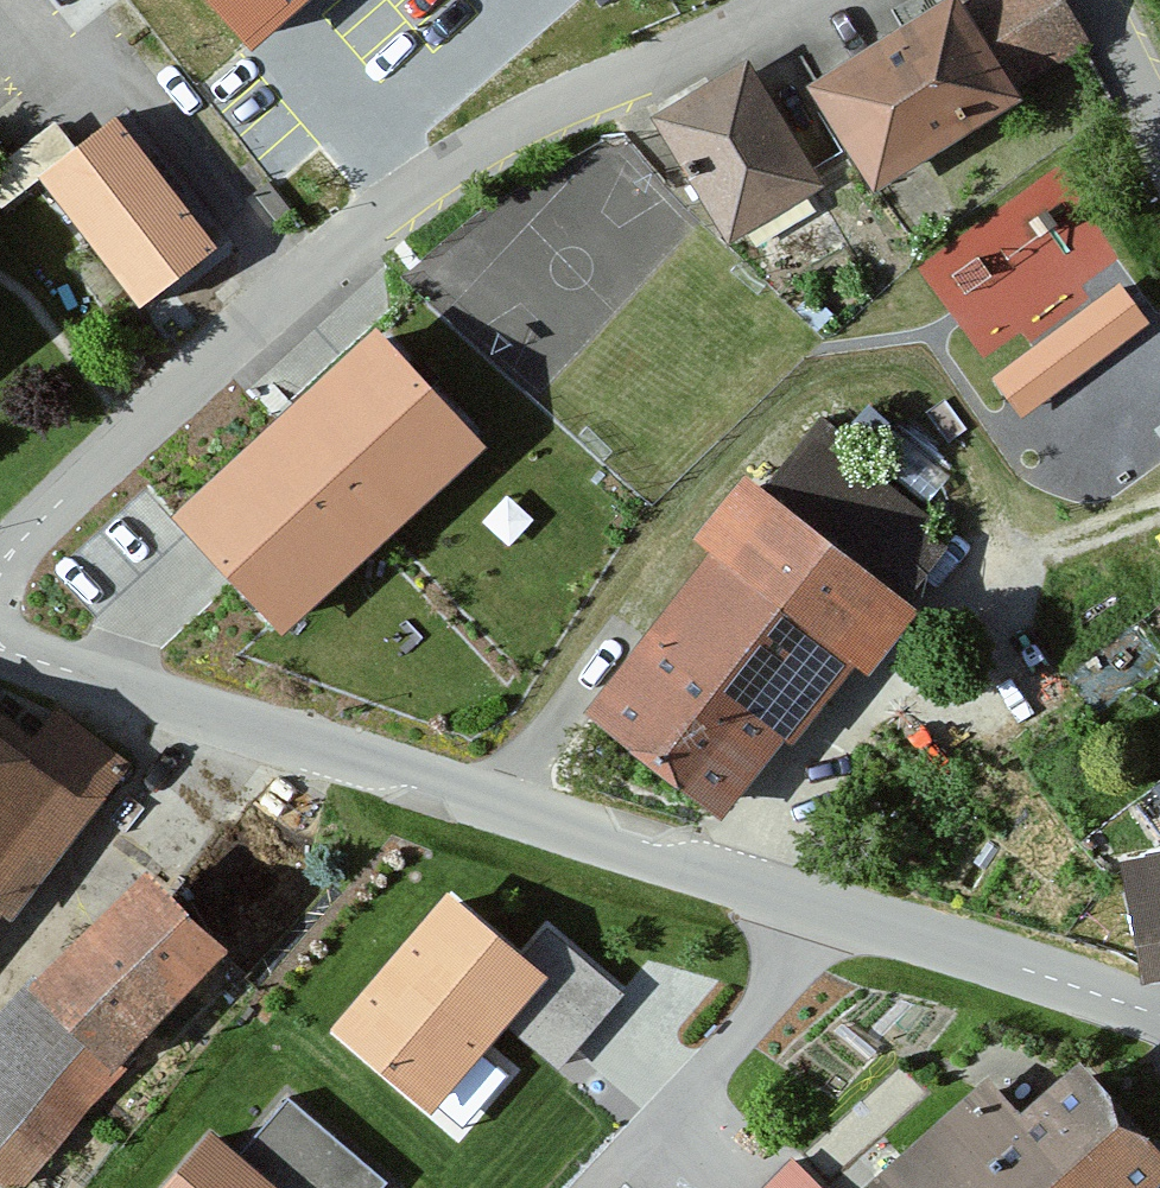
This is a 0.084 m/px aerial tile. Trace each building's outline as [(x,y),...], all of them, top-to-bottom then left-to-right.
[(247,43),(298,0),(209,0),(247,43)] [(790,96),(856,201),(1082,60),(1044,0),(943,0),(790,96)] [(732,68),(640,123),(715,248),(807,194),(732,68)] [(0,165),(0,206),(1,208),(76,149),(55,123),(0,165)] [(213,260),(117,133),(41,190),(137,317),(213,260)] [(269,183),(254,194),(275,221),(290,210),(269,183)] [(1120,284),(991,378),(1021,418),(1150,324),(1120,284)] [(341,324),(135,514),(242,629),(448,439),(341,324)] [(891,614),(722,479),(667,546),(692,566),(567,718),(711,835),(891,614)] [(0,758),(0,919),(78,820),(0,758)] [(1151,776),(1159,786),(1159,768),(1151,776)] [(1106,865),(1124,991),(1159,986),(1159,857),(1106,865)] [(214,970),(124,889),(13,1011),(103,1092),(214,970)] [(622,988),(546,916),(509,956),(454,905),(351,1014),(432,1091),(498,1022),(547,1067),(622,988)] [(0,1023),(0,1187),(22,1187),(95,1108),(0,1023)] [(1060,1076),(1004,1126),(1060,1187),(1159,1187),(1060,1076)] [(976,1096),(874,1187),(1060,1187),(1004,1126),(976,1096)] [(215,1131),(166,1187),(280,1187),(215,1131)] [(792,1160),(764,1187),(823,1187),(792,1160)]
